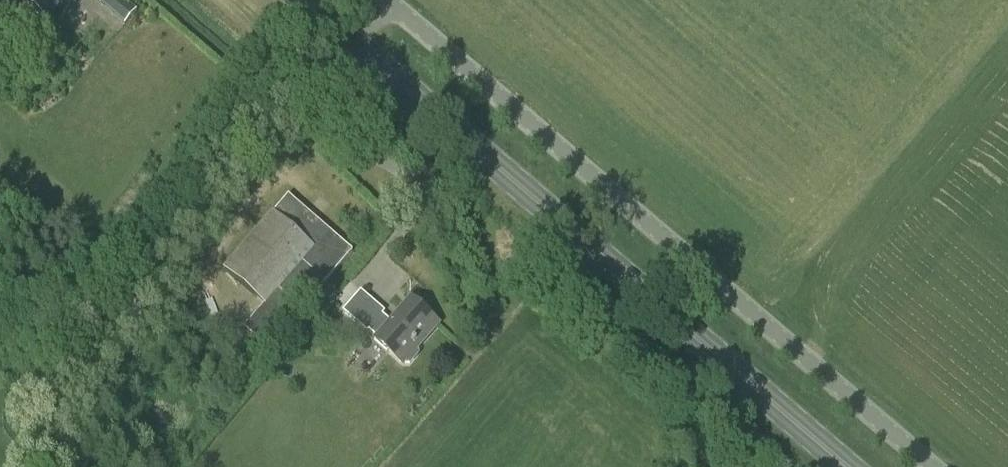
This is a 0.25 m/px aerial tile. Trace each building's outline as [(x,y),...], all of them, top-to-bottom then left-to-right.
[(53,29),(78,0),(20,0),(53,29)] [(100,4),(124,25),(136,12),(121,0),(104,0),(100,4)] [(288,196),(273,214),(272,213),(223,271),(264,305),(243,329),(268,350),(353,251),(288,196)] [(385,313),(360,292),(343,311),(367,332),(369,330),(377,337),(374,341),(403,366),(405,363),(409,364),(419,353),(417,349),(439,325),(410,299),(390,322),(383,316),(385,313)]
